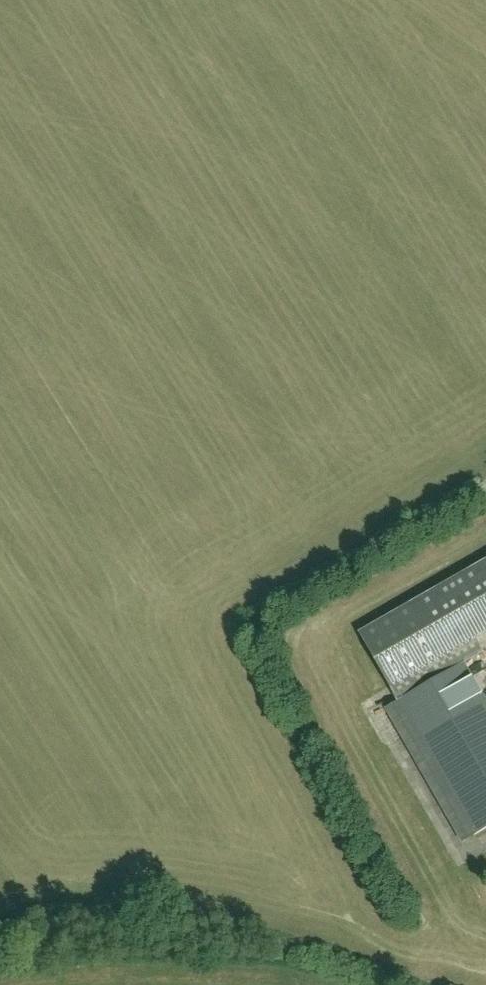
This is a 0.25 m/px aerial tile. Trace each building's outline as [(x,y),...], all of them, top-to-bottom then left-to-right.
[(477,656),(483,652),(445,586),(359,634),(398,701),(385,709),(462,842),(485,829),(485,671),(477,656)]
